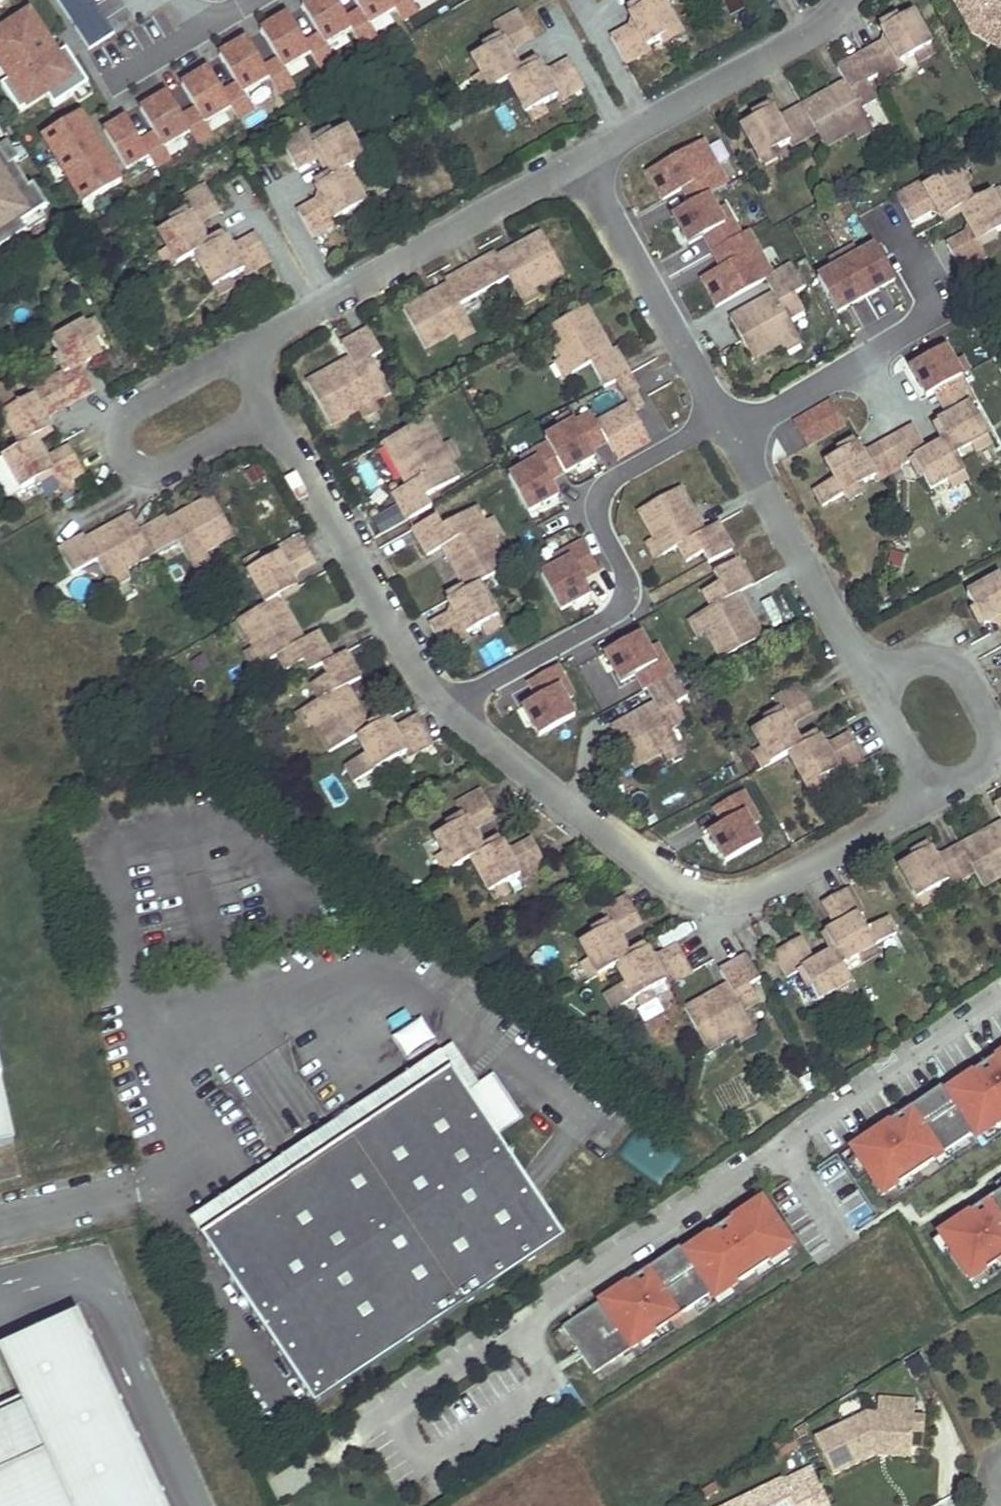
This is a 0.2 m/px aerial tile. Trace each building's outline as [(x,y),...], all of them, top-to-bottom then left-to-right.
[(27,0),(19,0),(0,12),(0,18),(27,0)] [(19,0),(0,0),(0,12),(19,0)] [(88,48),(112,34),(90,0),(58,0),(88,48)] [(171,73),(190,109),(178,115),(164,89),(128,108),(130,111),(98,128),(125,178),(167,156),(165,151),(249,107),(242,94),(268,80),(277,97),(294,88),(284,69),(309,56),(318,72),(335,63),(325,44),(350,31),(359,48),(376,39),(367,24),(395,9),(402,22),(417,13),(410,0),(411,0),(311,0),(171,73)] [(629,12),(635,22),(611,36),(625,63),(649,50),(648,45),(661,37),(677,29),(662,0),(649,0),(629,12)] [(627,8),(629,12),(649,0),(639,0),(627,8)] [(972,32),(1000,49),(1000,10),(997,3),(1000,1),(1000,0),(954,0),(972,32)] [(0,24),(0,87),(15,114),(43,99),(47,107),(79,89),(34,6),(0,24)] [(885,37),(861,50),(877,77),(900,63),(899,60),(915,50),(931,42),(912,9),(898,17),(895,11),(877,21),(885,37)] [(519,12),(498,23),(503,33),(483,44),(485,48),(472,55),(481,73),(490,89),(504,81),(537,64),(534,59),(518,68),(509,51),(533,38),(519,12)] [(677,29),(661,37),(666,46),(682,37),(677,29)] [(931,42),(915,50),(921,59),(935,50),(931,42)] [(835,65),(844,79),(860,106),(875,97),(867,82),(877,77),(861,50),(835,65)] [(537,64),(504,81),(523,115),(540,106),(554,98),(556,101),(584,86),(570,61),(543,75),(537,64)] [(481,73),(472,78),(481,94),(490,89),(481,73)] [(844,79),(800,102),(815,130),(824,144),(850,129),(867,120),(860,106),(844,79)] [(751,115),(739,122),(758,156),(775,147),(789,139),(776,115),(768,101),(749,112),(751,115)] [(800,102),(776,115),(789,139),(792,144),(815,130),(800,102)] [(540,106),(523,115),(527,123),(544,114),(540,106)] [(85,112),(39,131),(71,206),(117,187),(85,112)] [(867,120),(850,129),(855,137),(872,128),(867,120)] [(306,128),(283,141),(297,168),(313,159),(315,157),(326,176),(323,177),(309,185),(311,188),(346,169),(364,159),(355,143),(345,125),(332,133),(329,129),(312,138),(306,128)] [(8,166),(13,163),(18,160),(0,132),(0,153),(8,166)] [(363,139),(355,143),(364,159),(372,154),(363,139)] [(775,147),(758,156),(762,164),(779,154),(775,147)] [(25,231),(20,223),(46,206),(32,184),(28,187),(13,163),(8,166),(0,153),(0,247),(25,231)] [(315,157),(313,159),(323,177),(326,176),(315,157)] [(960,163),(953,167),(962,183),(969,179),(960,163)] [(920,179),(896,193),(909,219),(934,205),(942,217),(972,200),(962,183),(953,167),(923,183),(920,179)] [(317,200),(298,212),(313,238),(337,225),(337,221),(350,214),(366,204),(346,169),(311,188),(317,200)] [(205,184),(181,198),(187,208),(171,217),(173,221),(158,229),(168,247),(177,263),(194,253),(226,235),(225,232),(210,240),(207,243),(196,223),(199,221),(219,210),(205,184)] [(989,191),(998,207),(1000,206),(1000,195),(997,187),(989,191)] [(942,217),(944,222),(960,213),(969,229),(946,242),(961,270),(987,257),(982,246),(998,237),(995,231),(1000,228),(1000,212),(998,207),(989,191),(972,200),(942,217)] [(366,204),(350,214),(354,222),(371,213),(366,204)] [(51,215),(46,206),(20,223),(25,231),(51,215)] [(199,221),(196,223),(207,243),(210,240),(199,221)] [(493,250),(468,263),(483,291),(507,278),(517,295),(534,286),(562,271),(541,231),(497,256),(493,250)] [(226,235),(194,253),(212,287),(229,278),(244,271),(246,275),(270,261),(256,234),(233,246),(226,235)] [(168,247),(159,252),(169,268),(177,263),(168,247)] [(446,284),(402,308),(424,348),(452,332),(469,322),(459,304),(483,291),(468,263),(443,277),(446,284)] [(772,293),(729,317),(752,358),(779,343),(796,334),(788,319),(803,311),(793,293),(804,287),(790,263),(763,277),(772,293)] [(229,278),(212,287),(217,295),(233,285),(229,278)] [(534,286),(517,295),(522,304),(539,294),(534,286)] [(585,307),(546,329),(562,356),(571,372),(590,361),(604,386),(616,380),(630,372),(616,348),(610,352),(585,307)] [(94,317),(85,322),(95,339),(103,334),(94,317)] [(85,322),(52,341),(59,354),(55,357),(63,373),(54,378),(68,404),(95,389),(81,365),(103,352),(95,339),(85,322)] [(469,322),(452,332),(456,340),(473,331),(469,322)] [(349,357),(306,381),(330,424),(358,409),(374,401),(390,391),(371,357),(382,352),(368,328),(340,343),(349,357)] [(796,334),(779,343),(784,350),(800,341),(796,334)] [(562,356),(554,360),(564,376),(571,372),(562,356)] [(630,372),(616,380),(626,396),(634,391),(639,389),(630,372)] [(0,387),(0,413),(0,414),(9,430),(18,446),(51,427),(45,417),(68,404),(54,378),(28,394),(29,396),(16,404),(4,384),(0,387)] [(948,415),(938,421),(955,453),(971,444),(988,435),(971,404),(975,401),(962,378),(936,392),(948,415)] [(634,391),(626,396),(629,403),(634,411),(642,406),(634,391)] [(374,401),(358,409),(362,417),(378,408),(374,401)] [(629,403),(596,421),(612,450),(645,432),(634,411),(629,403)] [(804,445),(843,428),(833,405),(795,422),(804,445)] [(0,414),(0,431),(2,434),(9,430),(0,414)] [(426,417),(383,440),(406,483),(392,491),(407,518),(431,506),(426,495),(459,476),(450,460),(442,445),(426,417)] [(912,426),(881,442),(896,469),(908,462),(917,478),(922,476),(931,488),(948,479),(964,470),(955,453),(938,421),(933,423),(942,441),(926,451),(912,426)] [(574,423),(545,437),(562,472),(592,457),(574,423)] [(18,446),(1,455),(11,473),(20,489),(34,481),(35,484),(51,475),(58,486),(83,472),(69,445),(49,457),(46,459),(35,442),(39,440),(53,431),(51,427),(18,446)] [(645,432),(612,450),(617,459),(650,440),(645,432)] [(988,435),(971,444),(977,453),(992,444),(988,435)] [(39,440),(35,442),(46,459),(49,457),(39,440)] [(835,478),(814,489),(822,506),(844,494),(861,484),(876,476),(878,480),(896,469),(881,442),(863,453),(855,440),(837,449),(840,453),(827,461),(835,478)] [(449,441),(442,445),(450,460),(457,457),(449,441)] [(549,448),(505,469),(525,511),(569,490),(549,448)] [(0,456),(0,474),(2,478),(11,473),(1,455),(0,456)] [(964,470),(948,479),(952,488),(969,478),(964,470)] [(861,484),(844,494),(848,501),(865,491),(861,484)] [(678,487),(637,509),(652,537),(661,553),(677,545),(685,561),(701,552),(708,562),(730,549),(715,522),(702,530),(678,487)] [(165,516),(140,530),(154,555),(178,542),(188,560),(205,551),(233,536),(211,496),(166,520),(165,516)] [(436,514),(412,528),(426,553),(441,547),(461,585),(445,596),(452,610),(431,622),(445,648),(470,634),(468,629),(499,613),(480,581),(508,566),(492,537),(483,521),(475,506),(441,524),(436,514)] [(733,544),(760,529),(747,506),(720,521),(733,544)] [(369,518),(376,535),(402,524),(395,508),(369,518)] [(83,535),(59,548),(72,571),(96,558),(108,580),(125,571),(154,555),(140,530),(131,515),(86,539),(83,535)] [(490,518),(483,521),(492,537),(499,533),(490,518)] [(300,535),(275,548),(278,553),(265,560),(247,570),(266,603),(297,586),(292,573),(315,560),(300,535)] [(652,537),(644,540),(653,557),(661,553),(652,537)] [(581,543),(533,567),(555,610),(603,586),(581,543)] [(205,551),(188,560),(192,567),(209,558),(205,551)] [(261,552),(243,562),(247,570),(265,560),(261,552)] [(735,558),(713,571),(718,580),(702,589),(710,605),(695,614),(704,629),(719,658),(760,635),(737,592),(750,585),(735,558)] [(125,571),(108,580),(113,588),(130,578),(125,571)] [(980,584),(986,594),(1000,585),(1000,575),(1000,573),(980,584)] [(980,584),(968,591),(973,602),(986,594),(980,584)] [(986,594),(973,602),(975,605),(970,608),(980,627),(995,619),(1000,629),(1000,585),(986,594)] [(266,603),(239,618),(254,645),(262,661),(277,652),(286,670),(302,661),(307,670),(321,664),(332,657),(317,631),(302,639),(281,600),(299,590),(297,586),(266,603)] [(695,614),(688,618),(696,634),(704,629),(695,614)] [(598,655),(617,686),(657,662),(638,631),(598,655)] [(254,645),(245,650),(254,665),(262,661),(254,645)] [(332,657),(321,664),(326,674),(312,683),(321,698),(305,706),(314,723),(329,750),(356,735),(389,718),(386,713),(368,723),(347,685),(361,677),(346,649),(332,657)] [(672,673),(645,687),(654,702),(611,724),(612,727),(680,688),(672,673)] [(798,684),(773,697),(779,707),(763,716),(765,722),(752,729),(761,745),(770,760),(787,751),(817,735),(815,731),(798,740),(788,723),(812,708),(798,684)] [(612,727),(633,766),(661,751),(679,742),(671,727),(685,719),(676,702),(685,697),(680,688),(612,727)] [(305,706),(296,711),(305,728),(314,723),(305,706)] [(416,715),(395,728),(409,751),(411,755),(431,742),(416,715)] [(389,718),(356,735),(367,754),(344,766),(353,782),(375,770),(392,760),(409,751),(395,728),(389,718)] [(817,735),(787,751),(806,785),(824,775),(840,766),(843,771),(863,759),(848,734),(824,747),(817,735)] [(679,742),(661,751),(666,759),(683,750),(679,742)] [(761,745),(753,750),(762,765),(770,760),(761,745)] [(392,760),(375,770),(379,777),(397,768),(392,760)] [(824,775),(806,785),(811,794),(828,784),(824,775)] [(482,789),(456,803),(461,813),(446,824),(488,800),(482,789)] [(737,792),(709,807),(718,823),(702,832),(721,866),(765,842),(737,792)] [(496,815),(488,800),(446,824),(448,827),(434,834),(443,850),(453,867),(471,858),(501,840),(499,836),(481,846),(472,829),(496,815)] [(960,845),(976,872),(984,887),(1000,878),(1000,822),(960,845)] [(501,840),(471,858),(489,891),(506,881),(519,874),(521,876),(546,862),(532,837),(507,850),(501,840)] [(913,858),(900,865),(918,898),(935,890),(948,883),(951,887),(976,872),(960,845),(937,858),(930,844),(911,854),(913,858)] [(443,850),(436,855),(444,872),(453,867),(443,850)] [(506,881),(489,891),(493,898),(509,890),(506,881)] [(849,888),(824,902),(838,927),(826,934),(843,962),(859,953),(876,944),(897,932),(888,916),(868,928),(860,915),(863,912),(849,888)] [(935,890),(918,898),(922,906),(939,896),(935,890)] [(626,895),(600,910),(606,920),(591,929),(593,933),(579,941),(589,958),(597,974),(614,965),(646,947),(644,944),(627,954),(618,935),(641,921),(626,895)] [(656,937),(660,947),(687,936),(682,925),(656,937)] [(800,938),(774,953),(787,977),(797,972),(806,988),(811,986),(819,1000),(835,991),(852,980),(843,962),(826,934),(823,935),(831,952),(814,962),(800,938)] [(876,944),(859,953),(863,961),(880,952),(876,944)] [(646,947),(614,965),(624,983),(605,993),(614,1008),(634,998),(651,988),(665,981),(666,986),(691,971),(676,945),(652,957),(646,947)] [(729,985),(685,1008),(709,1050),(736,1035),(752,1026),(743,1010),(759,1001),(750,985),(761,980),(746,956),(720,970),(729,985)] [(589,958),(579,962),(589,979),(597,974),(589,958)] [(852,980),(835,991),(840,998),(857,988),(852,980)] [(651,988),(634,998),(639,1006),(657,996),(651,988)] [(392,1032),(400,1055),(431,1044),(422,1021),(392,1032)] [(752,1026),(736,1035),(740,1044),(757,1034),(752,1026)] [(943,1093),(940,1089),(851,1148),(857,1157),(867,1172),(883,1196),(897,1187),(912,1176),(936,1160),(968,1138),(972,1136),(975,1140),(981,1136),(1000,1122),(1000,1054),(943,1093)] [(468,1057),(456,1065),(483,1104),(494,1096),(468,1057)] [(206,1232),(319,1401),(569,1234),(483,1104),(456,1065),(430,1082),(206,1232)] [(195,1216),(206,1232),(430,1082),(418,1066),(195,1216)] [(13,1142),(0,1086),(0,1144),(13,1142)] [(981,1136),(986,1144),(1000,1134),(1000,1122),(981,1136)] [(635,1125),(615,1157),(661,1185),(681,1153),(635,1125)] [(974,1146),(968,1138),(936,1160),(942,1168),(974,1146)] [(857,1157),(849,1162),(859,1177),(867,1172),(857,1157)] [(897,1187),(902,1194),(917,1184),(912,1176),(897,1187)] [(970,1281),(983,1272),(998,1262),(1000,1260),(1000,1192),(938,1234),(939,1237),(951,1253),(970,1281)] [(562,1327),(594,1375),(638,1345),(670,1323),(693,1307),(710,1296),(713,1300),(714,1299),(731,1288),(755,1272),(787,1250),(793,1246),(761,1199),(681,1253),(678,1249),(562,1327)] [(932,1242),(943,1259),(951,1253),(939,1237),(932,1242)] [(792,1258),(787,1250),(755,1272),(760,1280),(792,1258)] [(988,1280),(1000,1272),(1000,1266),(998,1262),(983,1272),(988,1280)] [(737,1295),(731,1288),(714,1299),(716,1303),(719,1307),(737,1295)] [(693,1307),(699,1315),(716,1303),(714,1299),(713,1300),(710,1296),(693,1307)] [(638,1345),(643,1353),(675,1331),(670,1323),(638,1345)] [(866,1413),(815,1438),(834,1476),(875,1457),(871,1449),(878,1446),(911,1448),(913,1433),(914,1417),(915,1401),(879,1398),(878,1414),(866,1413)] [(925,1418),(914,1417),(913,1433),(924,1435),(925,1418)] [(871,1449),(875,1457),(911,1460),(911,1448),(878,1446),(871,1449)] [(730,1505),(830,1505),(817,1478),(789,1492),(783,1480),(730,1505)]
